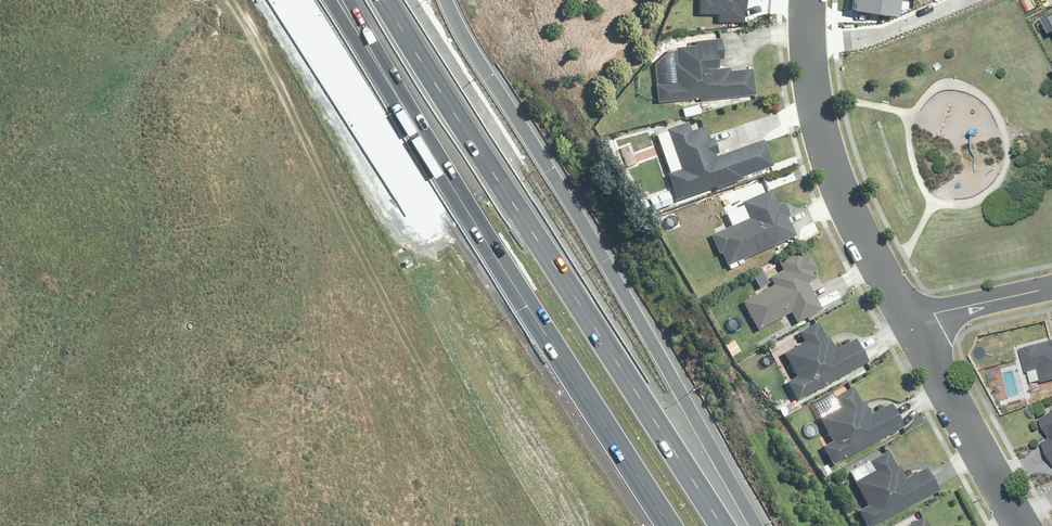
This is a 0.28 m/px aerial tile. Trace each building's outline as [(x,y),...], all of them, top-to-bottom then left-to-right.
[(698,18),(718,18),(718,26),(743,26),(743,18),(746,18),(746,0),(698,0),(698,18)] [(852,6),(894,12),(895,0),(853,0),(852,6)] [(695,49),(673,51),(675,86),(655,87),(656,106),(753,100),(751,71),(720,73),(719,59),(722,59),(721,42),(695,43),(695,49)] [(678,173),(667,178),(677,204),(773,167),(763,140),(716,158),(705,129),(691,135),(688,125),(663,135),(678,173)] [(778,202),(776,198),(771,188),(740,203),(747,218),(710,237),(726,267),(794,232),(778,202)] [(774,286),(741,303),(755,330),(786,314),(792,326),(822,311),(807,283),(815,278),(812,271),(817,269),(806,248),(778,262),(782,270),(769,277),(774,286)] [(781,356),(794,378),(784,383),(795,403),(866,364),(853,341),(833,352),(816,323),(798,333),(803,344),(781,356)] [(1024,347),(1032,380),(1051,375),(1051,340),(1024,347)] [(816,424),(829,446),(819,451),(830,471),(900,432),(888,409),(868,420),(851,391),(832,401),(838,412),(816,424)] [(1039,416),(1050,436),(1042,440),(1051,458),(1051,409),(1039,416)] [(866,508),(857,513),(864,525),(879,525),(938,494),(925,471),(905,482),(889,452),(870,463),(876,473),(854,485),(866,508)]
